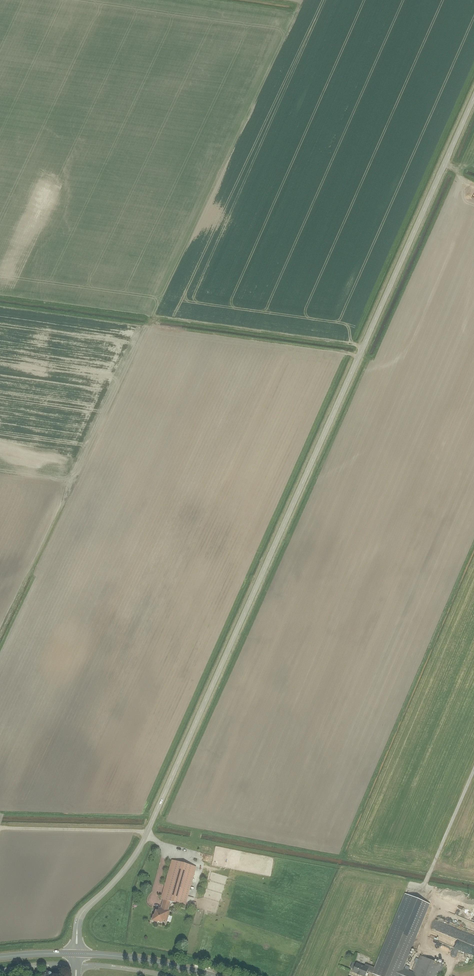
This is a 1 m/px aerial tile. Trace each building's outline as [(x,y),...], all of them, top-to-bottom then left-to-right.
[(154,915),(152,921),(157,922),(158,921),(162,922),(163,920),(167,921),(170,911),(168,910),(170,902),(185,906),(196,867),(172,860),(161,899),(164,900),(161,908),(159,908),(158,911),(156,911),(154,915)] [(353,972),(358,974),(358,975),(360,975),(362,975),(366,975),(368,971),(373,973),(373,974),(379,975),(439,975),(444,966),(421,956),(417,964),(415,963),(412,971),(414,972),(414,973),(403,969),(416,938),(431,905),(405,894),(375,967),(366,964),(364,967),(357,963),(353,972)]
